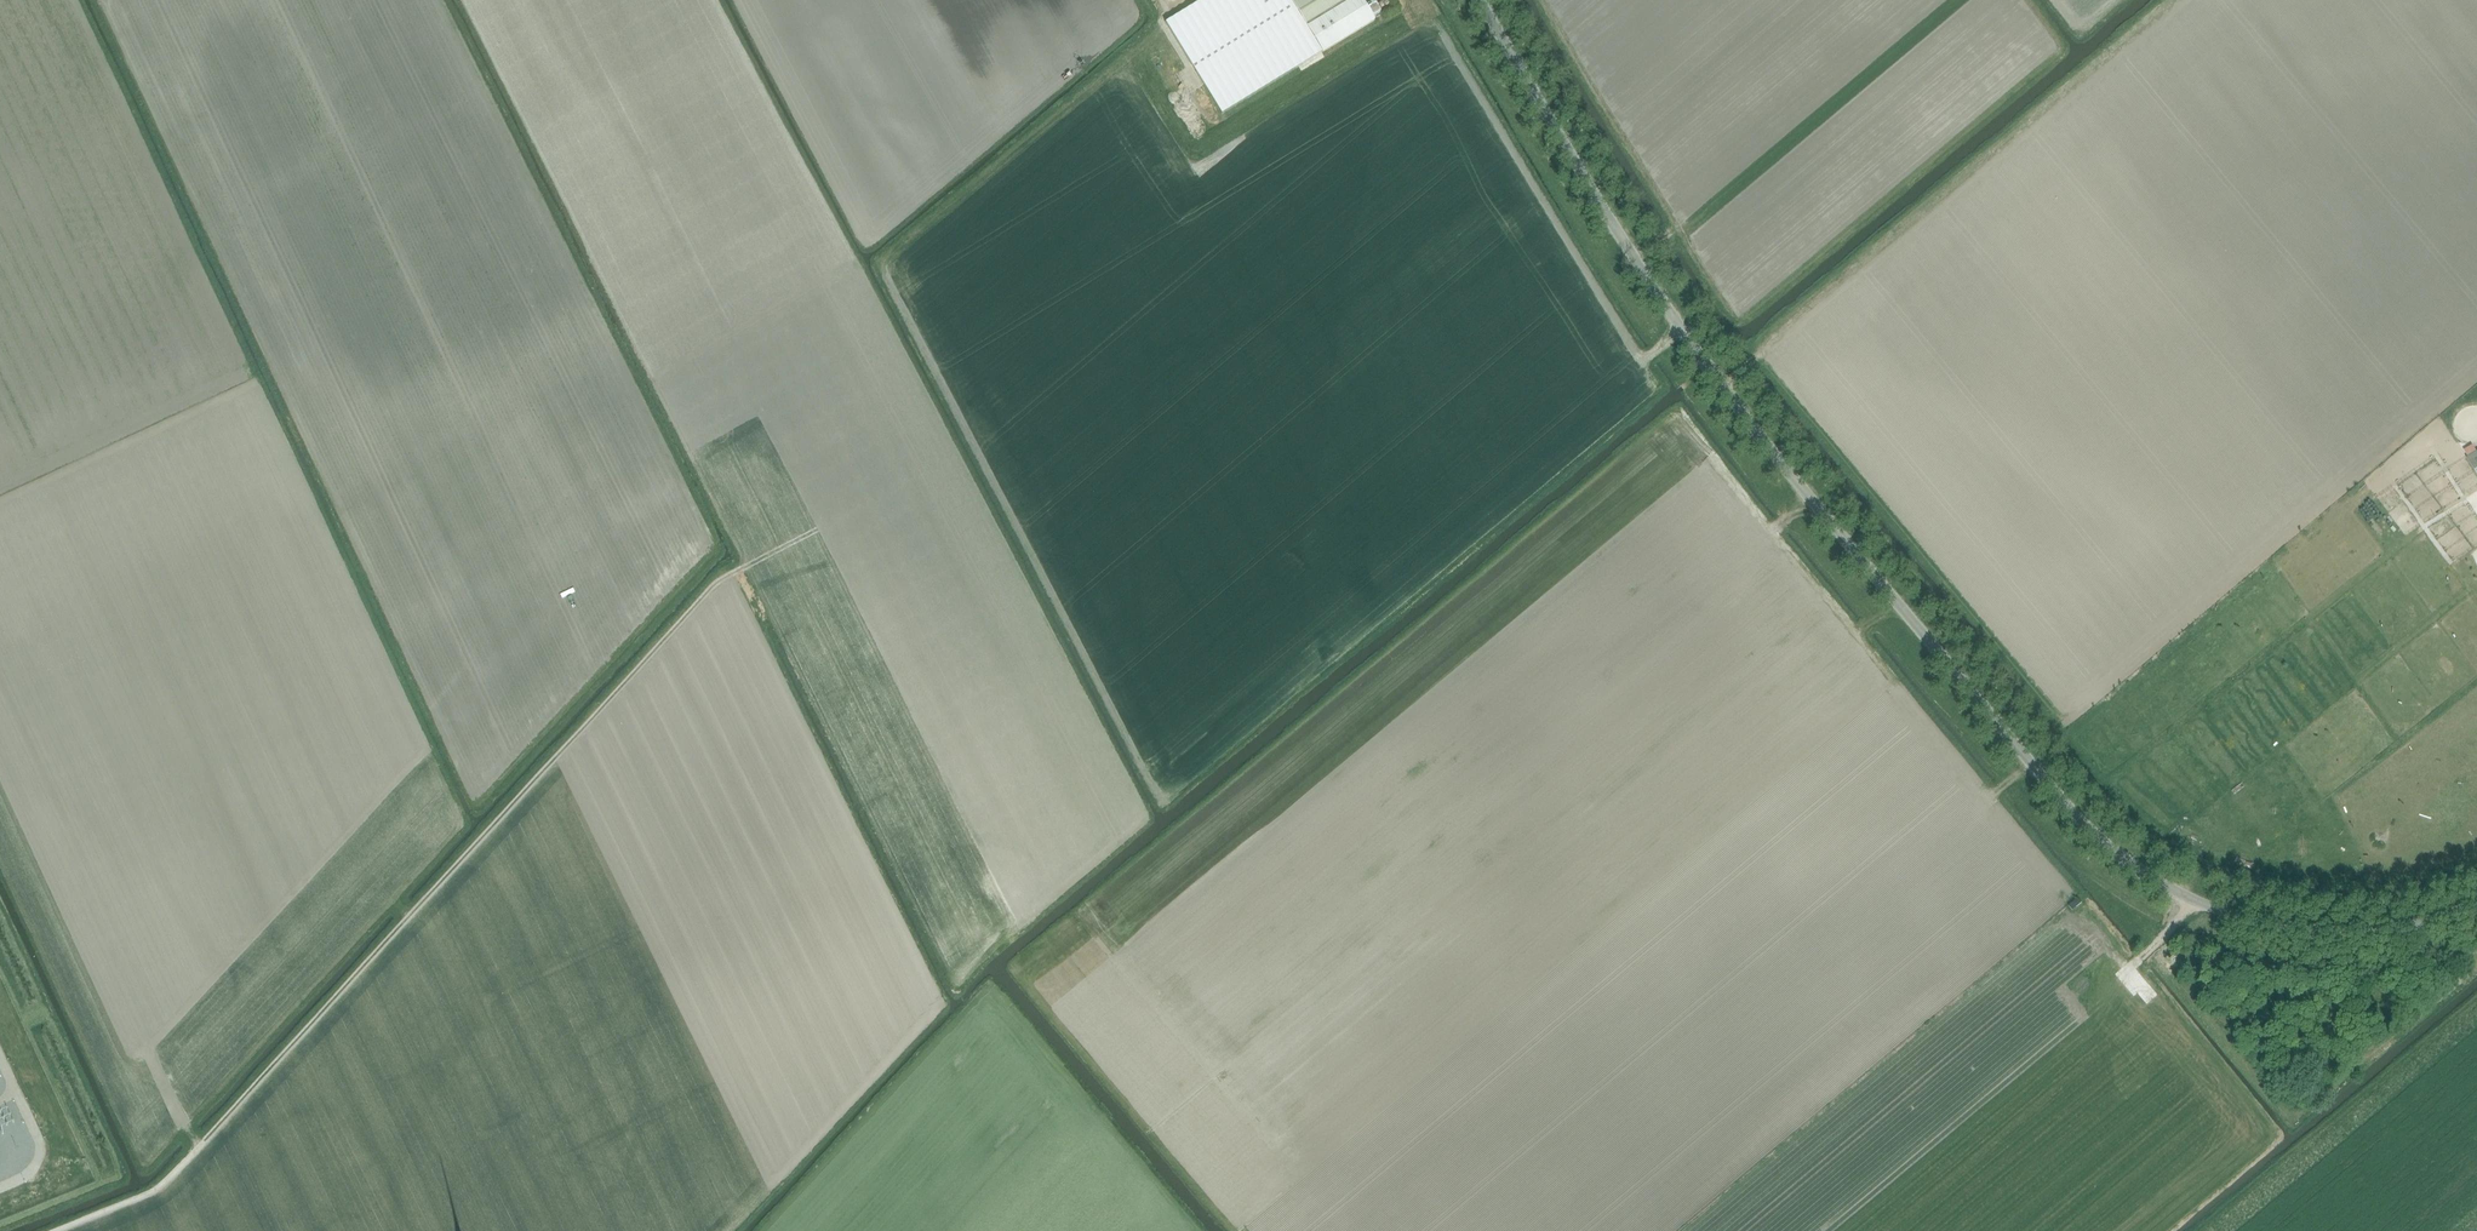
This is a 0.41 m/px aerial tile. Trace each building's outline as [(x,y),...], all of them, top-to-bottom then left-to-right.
[(1363,0),(1201,0),(1165,22),(1222,114),(1299,67),(1301,71),(1325,57),(1322,52),(1375,20),(1363,0)] [(1169,17),(1199,1),(1199,0),(1182,0),(1165,9),(1169,17)] [(2466,457),(2476,476),(2476,451),(2466,457)]
